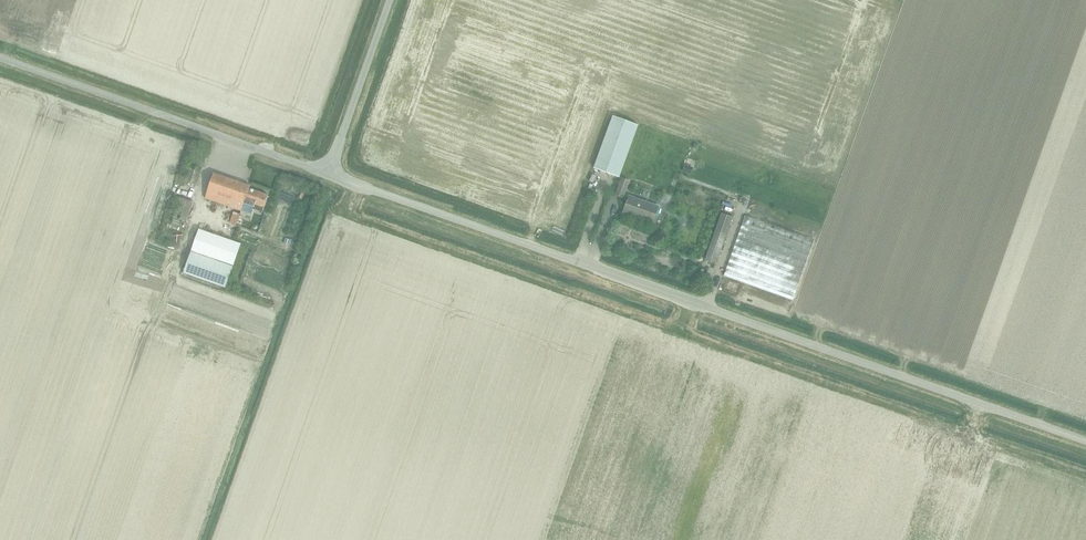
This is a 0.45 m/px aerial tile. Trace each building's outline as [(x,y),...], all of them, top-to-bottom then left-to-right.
[(638,125),(613,116),(594,168),(619,177),(638,125)] [(191,165),(185,181),(197,185),(202,169),(191,165)] [(214,173),(205,198),(241,211),(244,203),(254,207),(255,204),(264,207),(268,195),(249,188),(250,186),(214,173)] [(621,178),(615,194),(624,197),(630,181),(621,178)] [(629,196),(623,212),(653,223),(659,206),(629,196)] [(173,216),(186,221),(192,201),(179,197),(173,216)] [(233,211),(229,222),(236,224),(240,213),(233,211)] [(722,213),(705,259),(716,263),(733,217),(722,213)] [(814,239),(745,215),(724,276),(792,301),(814,239)] [(224,288),(232,264),(239,244),(199,229),(183,273),(224,288)]
